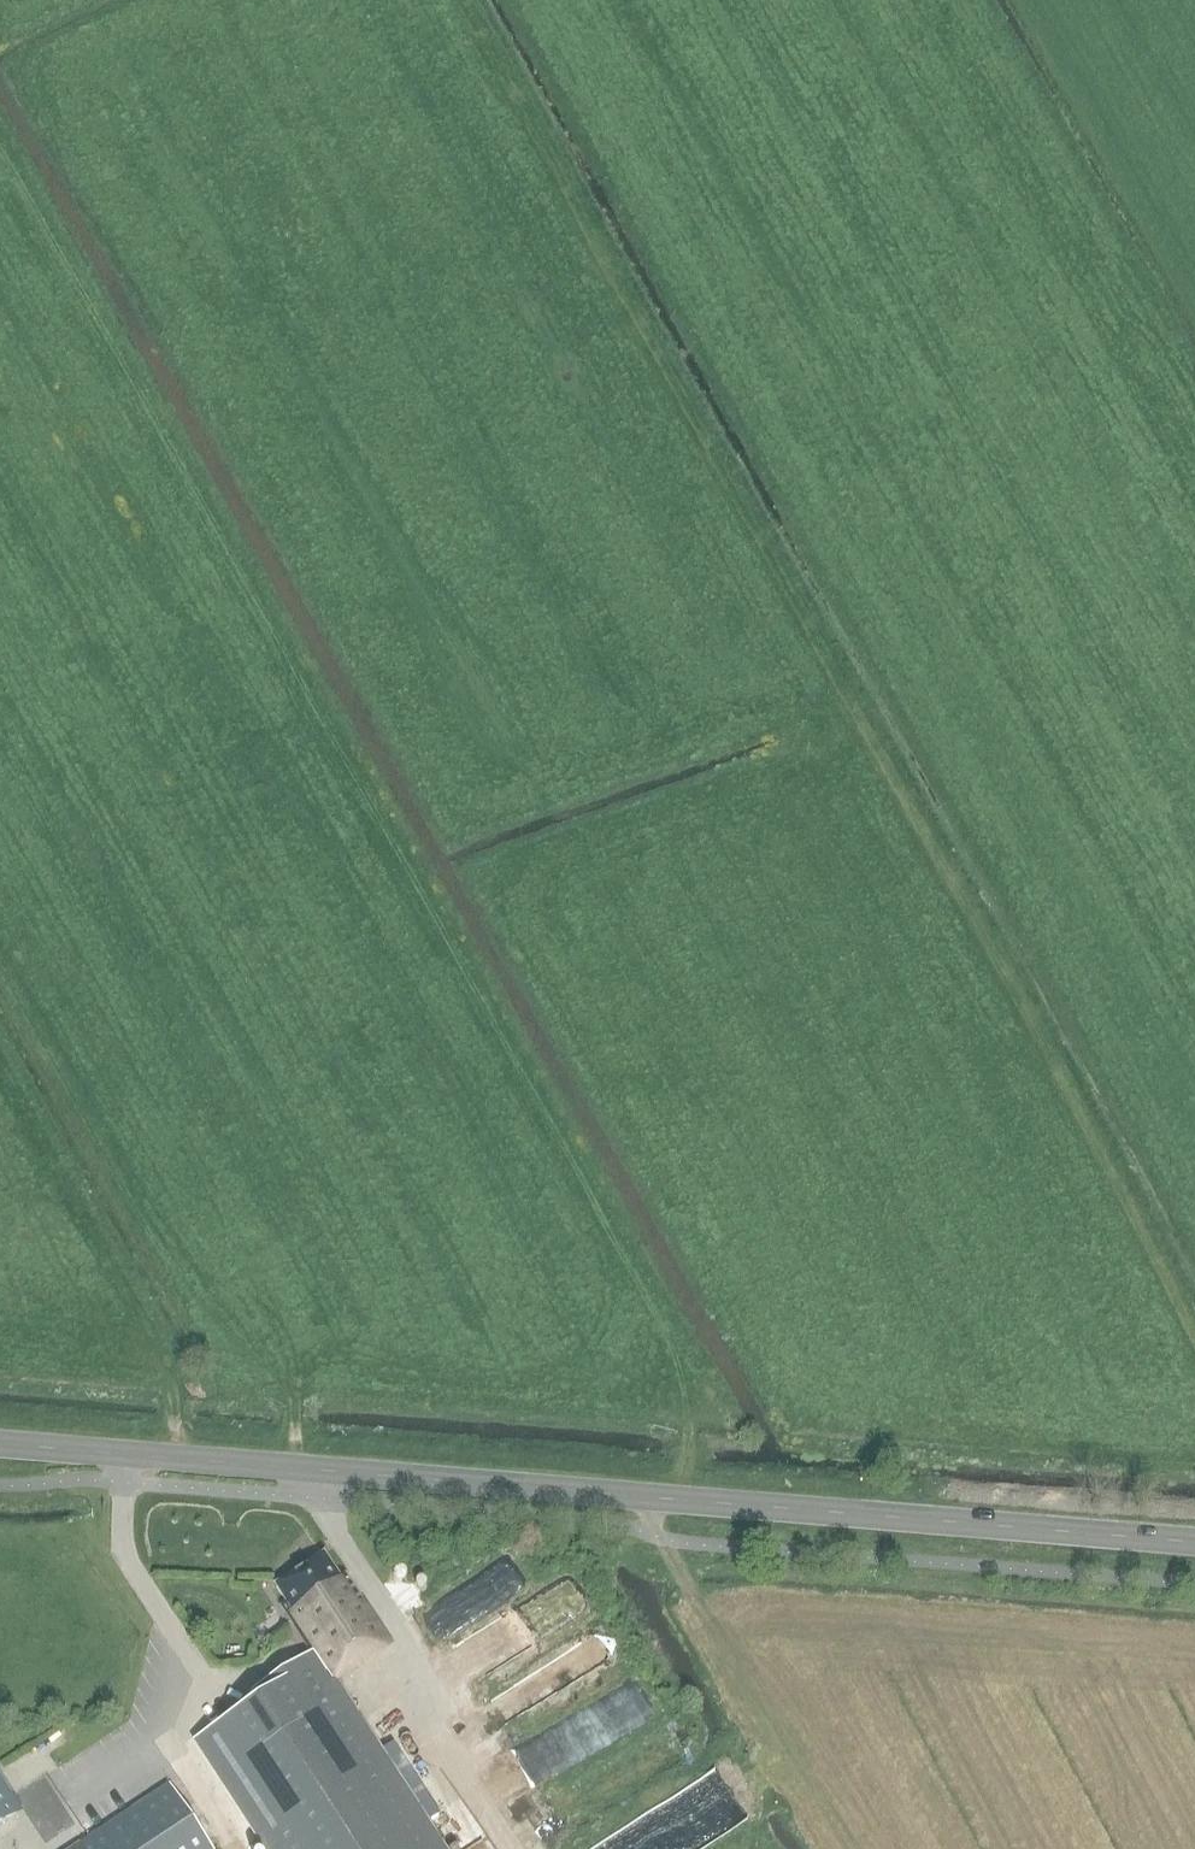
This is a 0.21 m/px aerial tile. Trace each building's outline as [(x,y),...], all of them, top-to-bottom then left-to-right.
[(332,1683),(391,1645),(345,1574),(340,1577),(325,1553),(276,1585),(291,1609),(286,1612),(312,1653),(252,1692),(257,1701),(197,1739),(269,1848),(440,1848),(332,1683)] [(16,1815),(1,1793),(8,1788),(0,1776),(0,1825),(16,1815)] [(88,1838),(96,1848),(213,1848),(170,1784),(88,1838)] [(600,1848),(653,1848),(652,1847),(667,1839),(656,1818),(600,1848)]
